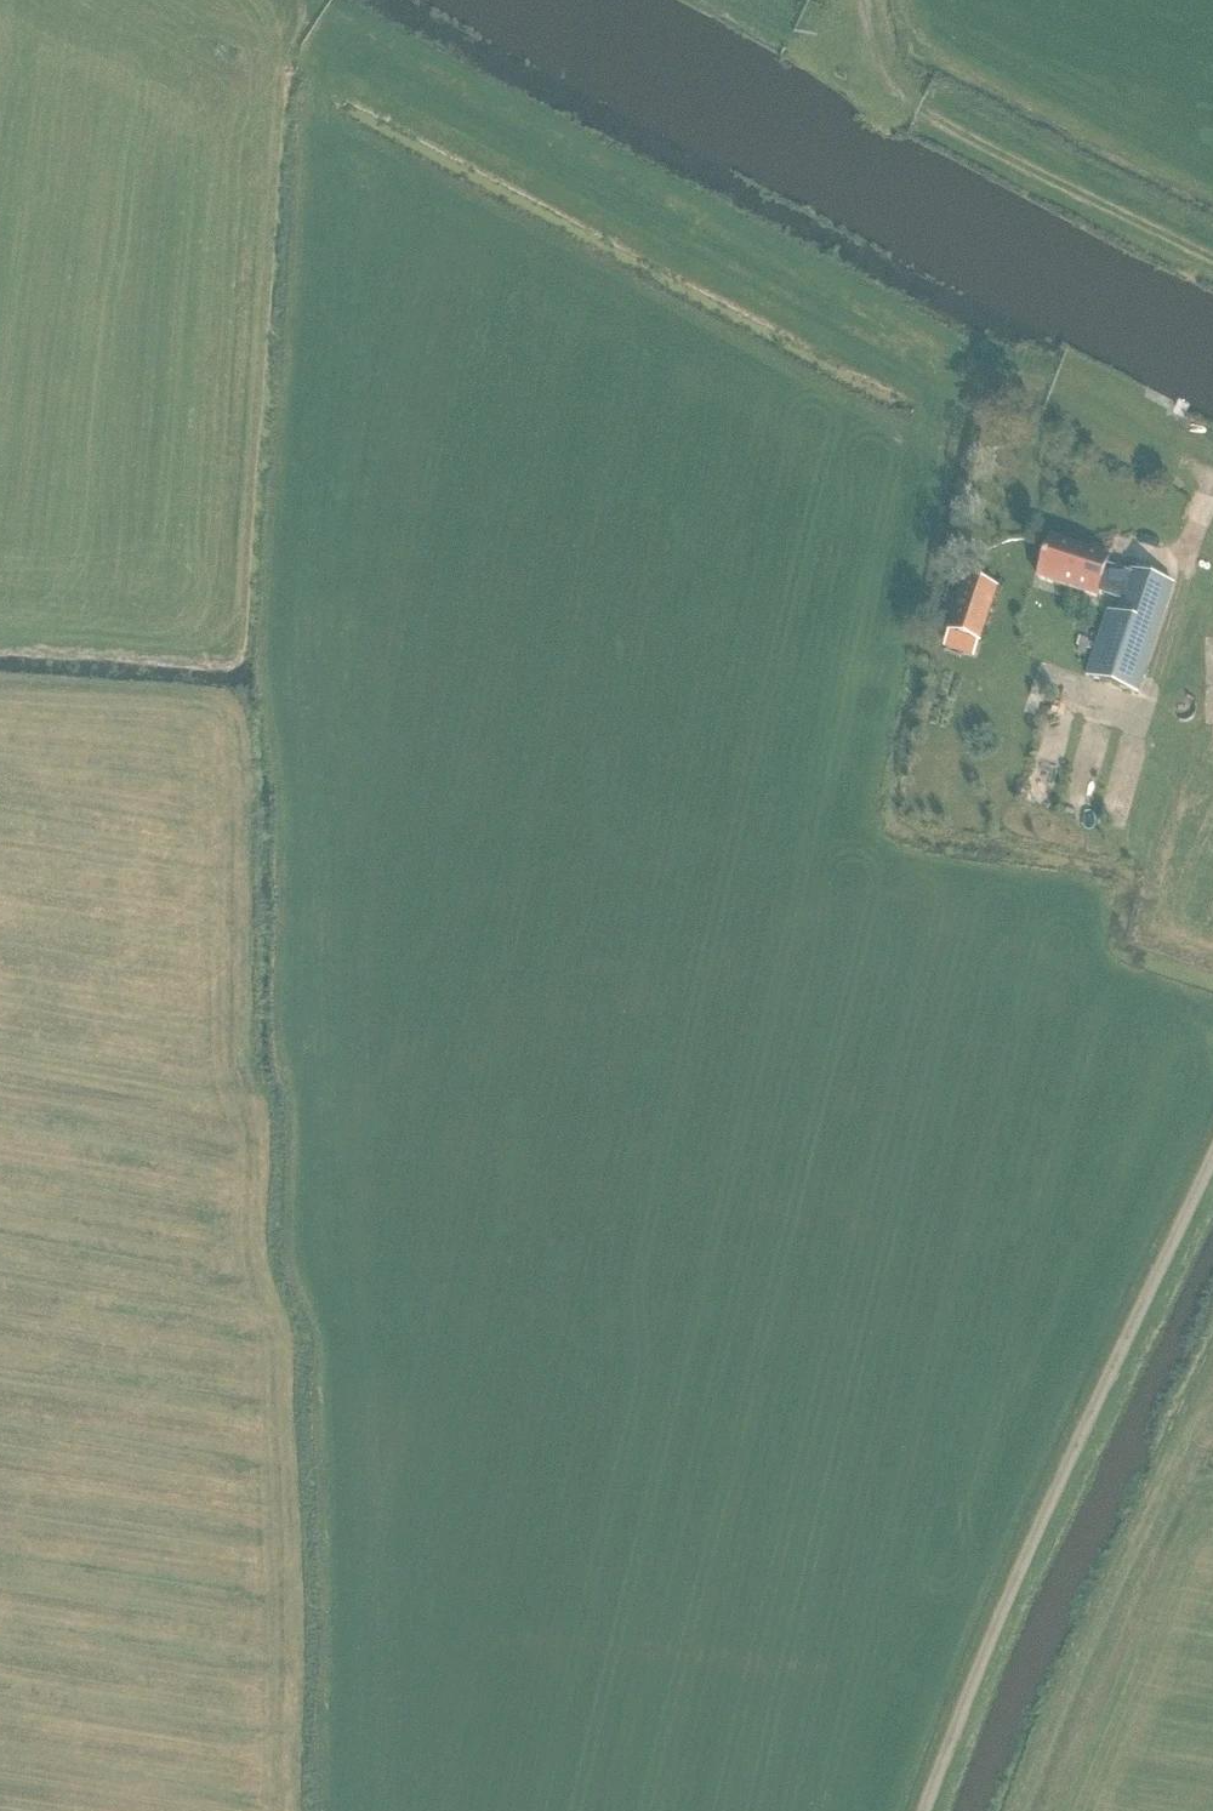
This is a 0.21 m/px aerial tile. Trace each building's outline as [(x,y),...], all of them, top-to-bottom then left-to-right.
[(1109,611),(1088,676),(1139,693),(1174,584),(1130,570),(1129,573),(1107,565),(1109,557),(1051,538),(1038,579),(1096,598),(1098,593),(1120,600),(1116,613),(1109,611)] [(944,648),(974,658),(980,642),(981,642),(999,589),(954,574),(936,629),(949,633),(944,648)]
